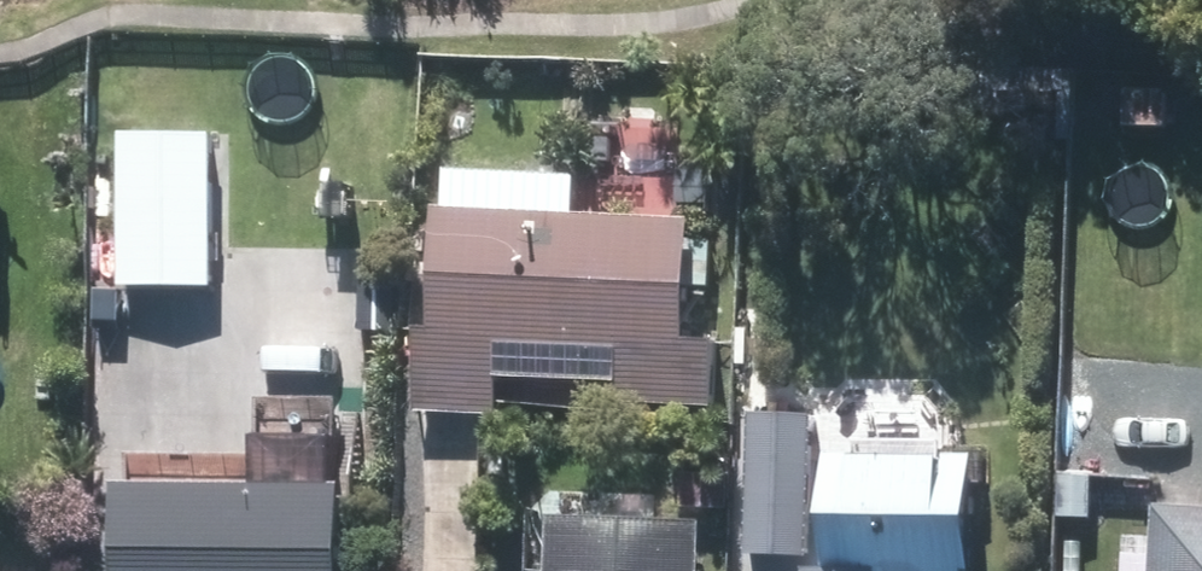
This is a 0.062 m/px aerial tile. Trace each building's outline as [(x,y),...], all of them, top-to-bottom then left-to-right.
[(1111,99),(1109,127),(1180,129),(1180,100),(1111,99)] [(219,290),(220,140),(134,137),(131,287),(219,290)] [(676,182),(676,209),(710,210),(711,183),(676,182)] [(732,348),(705,345),(708,222),(454,214),(450,334),(436,334),(433,416),(511,419),(513,347),(631,351),(629,407),(730,410),(732,348)] [(421,276),(442,278),(443,255),(421,255),(421,276)] [(745,570),(814,570),(821,444),(752,439),(745,570)] [(997,461),(850,459),(848,570),(995,570),(997,461)] [(690,476),(689,509),(737,510),(737,476),(690,476)] [(375,491),(146,491),(146,570),(374,570),(375,491)] [(1185,507),(1180,570),(1201,570),(1201,509),(1185,507)] [(716,526),(562,520),(560,570),(714,570),(716,526)]
